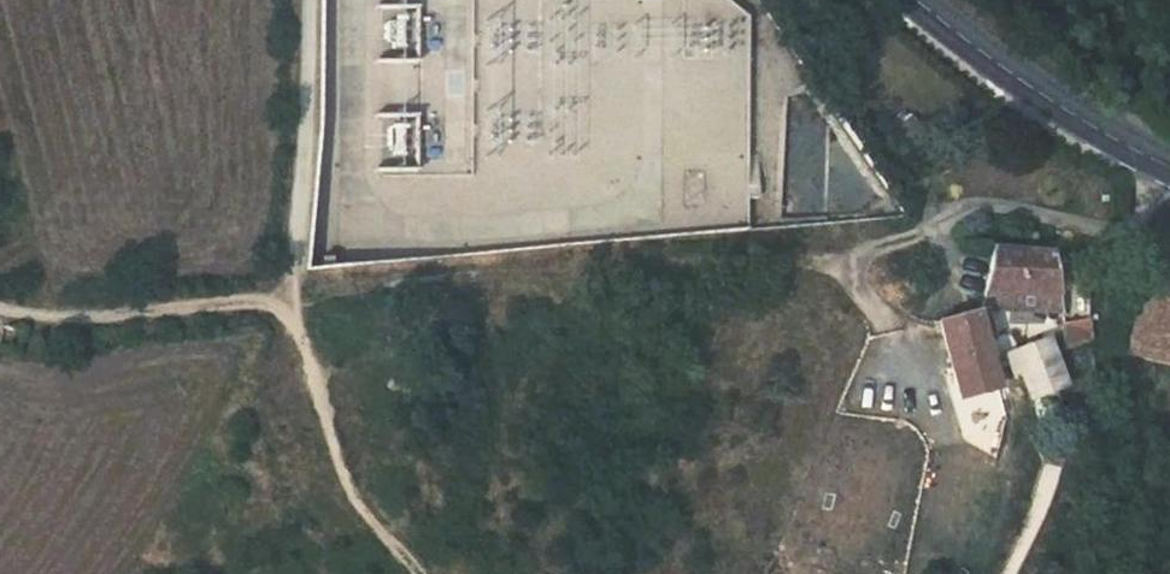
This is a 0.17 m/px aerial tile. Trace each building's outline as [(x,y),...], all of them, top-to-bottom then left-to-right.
[(384,54),(419,53),(417,4),(382,5),(384,54)] [(409,72),(408,72),(387,76),(393,109),(444,99),(438,67),(409,72)] [(1050,249),(987,250),(987,286),(980,312),(1052,310),(1057,309),(1050,249)] [(1138,281),(1124,358),(1169,370),(1169,282),(1156,279),(1138,281)] [(984,314),(980,312),(940,325),(952,369),(987,358),(981,336),(990,334),(984,314)] [(1042,340),(1007,351),(1012,371),(1025,366),(1034,394),(1061,383),(1042,340)]
